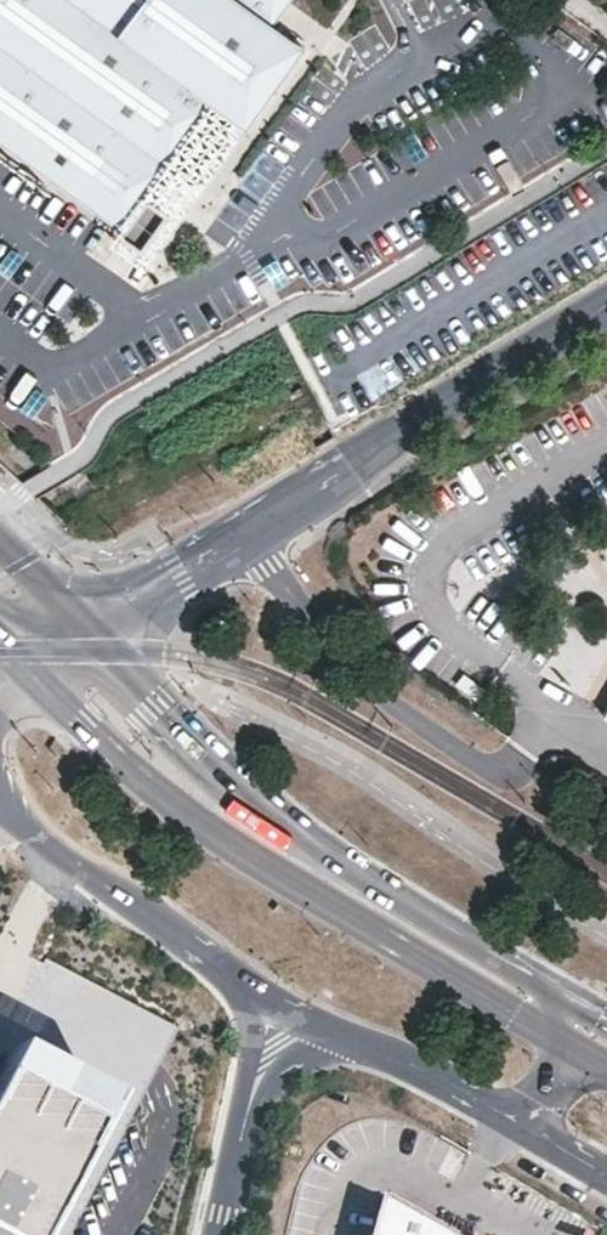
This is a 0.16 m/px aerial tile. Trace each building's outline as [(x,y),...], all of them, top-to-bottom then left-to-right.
[(295,0),(0,0),(0,136),(130,229),(154,196),(165,182),(178,191),(190,173),(177,164),(221,103),(252,125),(270,102),(293,69),(310,44),(279,22),(295,0)] [(283,112),(307,78),(293,69),(270,102),(283,112)] [(175,211),(154,196),(130,229),(126,233),(148,249),(175,211)] [(2,1056),(0,1060),(0,1234),(35,1234),(101,1108),(2,1056)] [(101,1108),(35,1234),(70,1234),(129,1123),(117,1117),(101,1108)] [(392,1195),(381,1234),(461,1234),(392,1195)]
